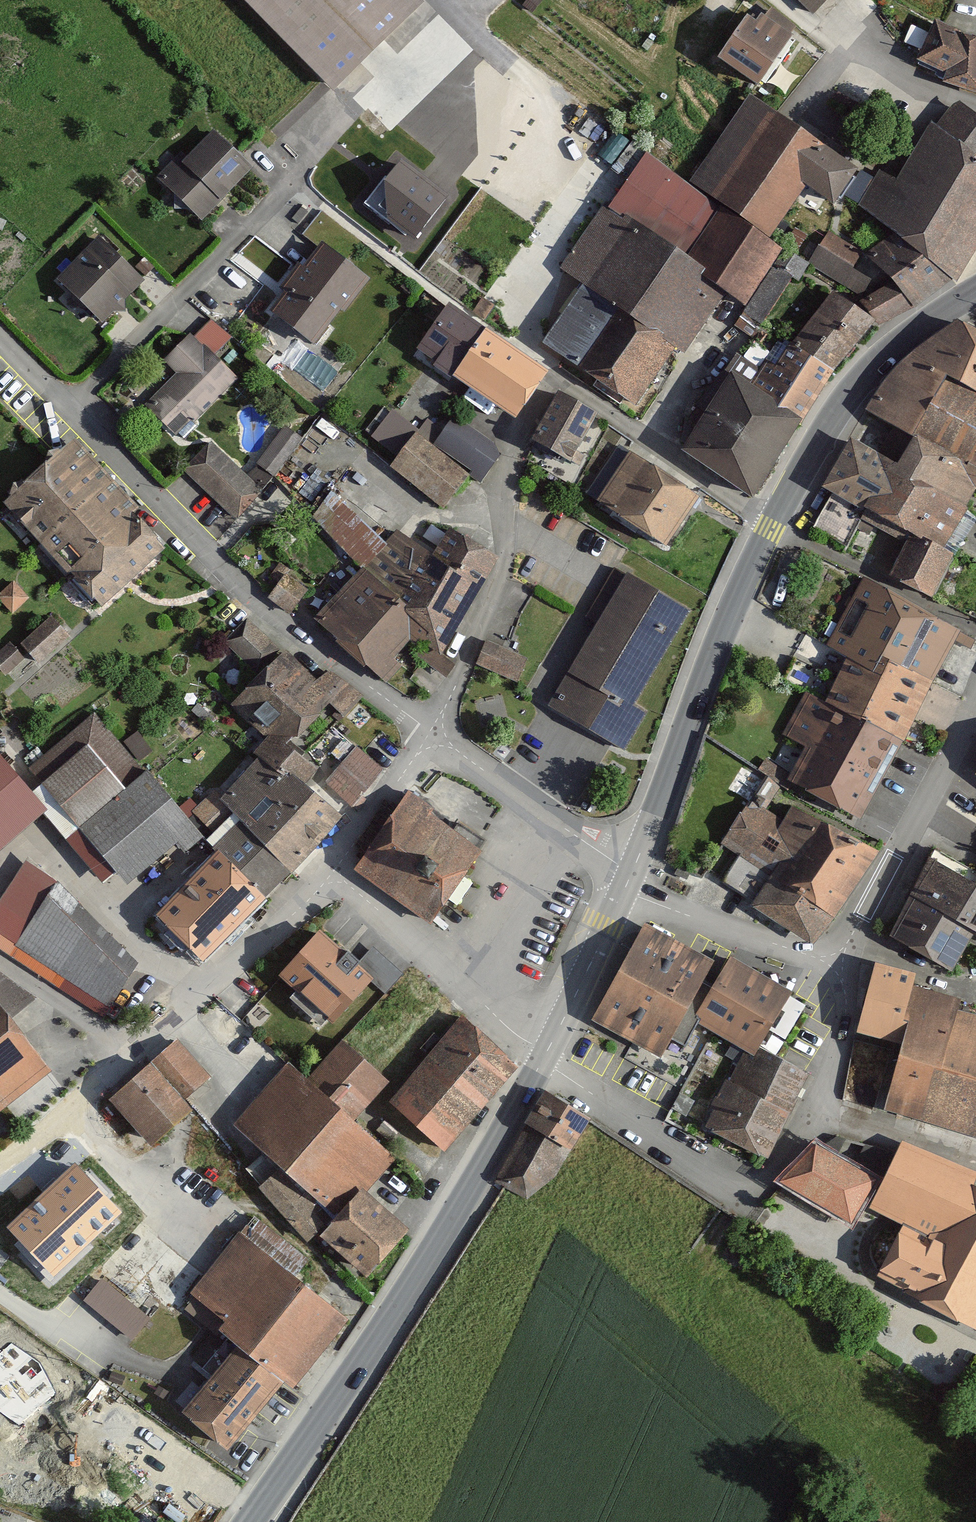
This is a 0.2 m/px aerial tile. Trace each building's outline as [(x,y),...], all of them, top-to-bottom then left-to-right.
[(421,0),(243,0),(335,92),(424,3),(421,0)] [(815,15),(830,0),(800,0),(815,15)] [(720,60),(761,89),(797,39),(792,35),(797,28),(770,9),(759,23),(750,17),(720,60)] [(975,92),(975,37),(936,20),(918,59),(949,76),(945,85),(975,92)] [(861,170),(751,96),(690,185),(773,241),(809,187),(837,206),(861,170)] [(975,201),(975,115),(960,103),(934,124),(913,157),(975,201)] [(202,225),(254,169),(215,132),(162,188),(202,225)] [(690,185),(647,156),(609,212),(625,223),(629,217),(709,272),(705,278),(728,295),(747,307),(786,250),(773,241),(690,185)] [(913,157),(899,182),(882,171),(862,205),(898,235),(953,280),(975,246),(975,201),(913,157)] [(446,197),(400,161),(368,203),(414,239),(446,197)] [(603,208),(561,269),(584,285),(623,311),(677,348),(686,355),(728,295),(705,278),(709,272),(629,217),(625,223),(609,212),(603,208)] [(866,254),(832,233),(810,268),(862,300),(875,278),(857,267),(866,254)] [(898,235),(866,254),(895,283),(914,307),(953,280),(898,235)] [(58,282),(99,323),(143,280),(102,239),(58,282)] [(287,294),(272,314),(316,347),(369,278),(324,244),(305,268),(299,263),(279,288),(287,294)] [(879,322),(914,307),(895,283),(867,301),(879,322)] [(623,311),(584,285),(544,345),(582,370),(623,311)] [(836,371),(879,322),(835,292),(798,348),(836,371)] [(426,348),(459,373),(487,336),(454,311),(426,348)] [(637,407),(677,348),(623,311),(582,370),(637,407)] [(215,356),(231,339),(213,321),(196,338),(215,356)] [(975,391),(975,330),(961,321),(913,356),(975,391)] [(518,423),(550,375),(489,333),(487,336),(459,373),(456,380),(518,423)] [(147,409),(179,441),(240,382),(215,356),(196,338),(193,335),(165,363),(179,377),(147,409)] [(798,348),(792,345),(779,366),(772,362),(755,390),(805,421),(836,371),(798,348)] [(913,356),(900,365),(884,383),(866,411),(916,440),(919,434),(973,464),(975,463),(975,391),(913,356)] [(755,498),(805,421),(755,390),(731,375),(682,452),(755,498)] [(597,415),(564,396),(535,446),(579,471),(586,458),(576,452),(597,415)] [(395,412),(372,439),(379,445),(390,433),(397,438),(386,451),(395,459),(418,431),(395,412)] [(472,475),(483,484),(501,459),(454,424),(435,448),(472,475)] [(303,442),(285,428),(256,467),(273,480),(303,442)] [(973,464),(919,434),(916,440),(901,466),(873,520),(911,542),(914,538),(925,545),(929,539),(947,550),(969,510),(975,498),(975,463),(973,464)] [(393,471),(445,511),(472,475),(435,448),(420,436),(393,471)] [(873,520),(901,466),(850,440),(822,494),(873,520)] [(5,503),(38,540),(109,479),(76,442),(5,503)] [(214,443),(186,470),(238,522),(265,495),(214,443)] [(702,494),(621,444),(588,496),(670,546),(702,494)] [(38,540),(70,578),(141,516),(109,479),(38,540)] [(366,573),(387,545),(334,492),(312,523),(321,531),(349,558),(366,573)] [(70,578),(103,615),(174,553),(141,516),(70,578)] [(366,573),(399,605),(458,636),(500,560),(451,529),(434,557),(397,532),(387,545),(366,573)] [(331,574),(349,558),(321,531),(306,548),(331,574)] [(933,602),(958,556),(947,550),(929,539),(925,545),(914,538),(911,542),(891,579),(933,602)] [(358,664),(399,605),(366,573),(339,597),(321,630),(358,664)] [(628,752),(650,714),(637,706),(693,611),(629,574),(551,707),(628,752)] [(292,617),(311,598),(291,578),(272,597),(292,617)] [(934,683),(955,643),(974,653),(975,649),(975,639),(864,579),(827,648),(850,661),(876,675),(885,658),(900,666),(934,683)] [(32,599),(14,580),(0,593),(0,603),(12,617),(32,599)] [(458,636),(399,605),(358,664),(371,676),(388,688),(404,668),(395,661),(407,648),(446,678),(455,666),(444,657),(458,636)] [(39,666),(72,638),(54,618),(22,645),(39,666)] [(226,648),(253,673),(276,648),(248,623),(226,648)] [(6,678),(27,660),(12,643),(0,654),(0,672),(6,678)] [(528,662),(489,645),(479,666),(519,684),(528,662)] [(268,741),(286,741),(301,742),(324,719),(320,713),(330,704),(347,719),(364,700),(329,671),(319,683),(289,655),(231,707),(268,741)] [(850,661),(827,703),(869,724),(900,666),(885,658),(876,675),(850,661)] [(903,743),(934,683),(900,666),(869,724),(903,743)] [(792,783),(863,820),(903,743),(869,724),(827,703),(812,695),(790,736),(811,747),(792,783)] [(128,790),(146,775),(95,715),(30,768),(44,784),(90,746),(128,790)] [(286,741),(268,741),(256,754),(261,760),(285,785),(294,776),(311,763),(286,741)] [(128,790),(90,746),(44,784),(81,829),(128,790)] [(327,786),(354,808),(385,771),(358,749),(327,786)] [(49,813),(0,755),(0,854),(49,813)] [(244,823),(291,872),(345,818),(294,776),(285,785),(261,760),(223,801),(244,823)] [(187,854),(205,838),(148,772),(146,775),(128,790),(81,829),(130,885),(178,844),(187,854)] [(483,852),(429,814),(434,807),(412,792),(357,870),(433,924),(483,852)] [(838,920),(881,853),(795,807),(786,822),(753,799),(722,846),(771,876),(755,908),(812,948),(838,920)] [(244,823),(216,851),(220,854),(222,852),(266,897),(291,872),(244,823)] [(158,915),(205,962),(268,899),(266,897),(222,852),(220,854),(158,915)] [(430,882),(441,867),(426,857),(416,871),(430,882)] [(915,895),(975,931),(975,883),(931,859),(915,895)] [(22,950),(113,1011),(142,962),(67,884),(22,950)] [(956,975),(975,938),(975,931),(915,895),(891,939),(956,975)] [(319,924),(277,971),(332,1021),(373,975),(387,988),(404,970),(374,943),(359,960),(319,924)] [(645,925),(593,1021),(663,1059),(715,962),(645,925)] [(736,961),(699,1025),(745,1051),(753,1056),(758,1047),(790,992),(736,961)] [(918,974),(876,963),(858,1034),(902,1045),(914,989),(918,974)] [(40,998),(0,974),(0,1002),(13,1019),(40,998)] [(257,1035),(281,1008),(254,983),(230,1009),(257,1035)] [(902,1045),(888,1112),(975,1139),(975,1017),(958,1012),(961,999),(914,989),(902,1045)] [(4,1108),(54,1070),(13,1019),(0,1002),(0,1103),(4,1108)] [(390,1102),(447,1151),(517,1067),(463,1018),(390,1102)] [(360,1194),(365,1199),(400,1160),(357,1122),(393,1082),(343,1038),(307,1078),(290,1063),(236,1125),(340,1216),(360,1194)] [(185,1100),(210,1077),(178,1042),(153,1065),(185,1100)] [(707,1130),(768,1160),(809,1075),(758,1047),(753,1056),(745,1051),(710,1111),(716,1114),(707,1130)] [(111,1103),(153,1148),(194,1111),(185,1100),(153,1065),(111,1103)] [(573,1152),(592,1121),(545,1093),(527,1123),(573,1152)] [(556,1181),(573,1152),(527,1123),(496,1182),(527,1202),(556,1181)] [(871,1211),(901,1227),(879,1280),(922,1298),(919,1307),(975,1332),(975,1166),(906,1137),(871,1211)] [(780,1184),(853,1226),(879,1182),(818,1144),(780,1184)] [(77,1154),(7,1219),(53,1267),(123,1202),(77,1154)] [(362,1288),(369,1280),(408,1238),(365,1199),(360,1194),(340,1216),(314,1244),(362,1288)] [(294,1391),(350,1321),(239,1233),(192,1292),(230,1323),(222,1333),(240,1347),(286,1385),(294,1391)] [(103,1275),(85,1297),(134,1337),(152,1314),(103,1275)] [(184,1414),(230,1452),(286,1385),(240,1347),(184,1414)]
